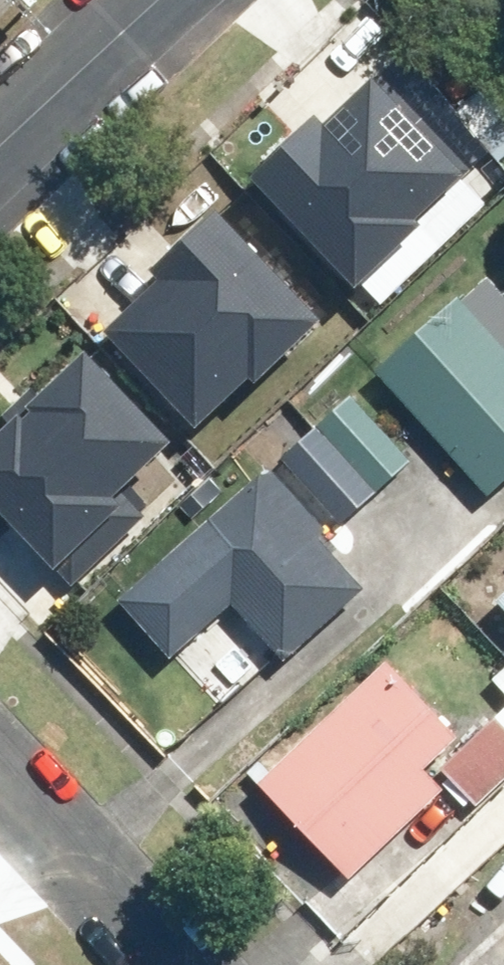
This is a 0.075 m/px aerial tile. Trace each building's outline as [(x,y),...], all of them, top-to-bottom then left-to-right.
[(471,158),(386,69),(331,121),(320,109),(255,171),(361,281),(429,217),(420,207),(471,158)] [(171,273),(117,325),(203,414),(254,365),(263,374),(331,309),(225,199),(160,262),(171,273)] [(372,367),(490,495),(503,482),(503,346),(454,292),(372,367)] [(0,433),(0,499),(74,577),(158,496),(135,472),(176,432),(93,345),(0,433)] [(356,398),(284,463),(339,524),(411,458),(356,398)] [(266,473),(117,609),(167,664),(229,607),(281,663),(368,583),(266,473)] [(391,662),(255,786),(342,880),(441,789),(422,768),(458,735),(391,662)] [(446,770),(481,807),(503,786),(503,728),(498,722),(446,770)]
